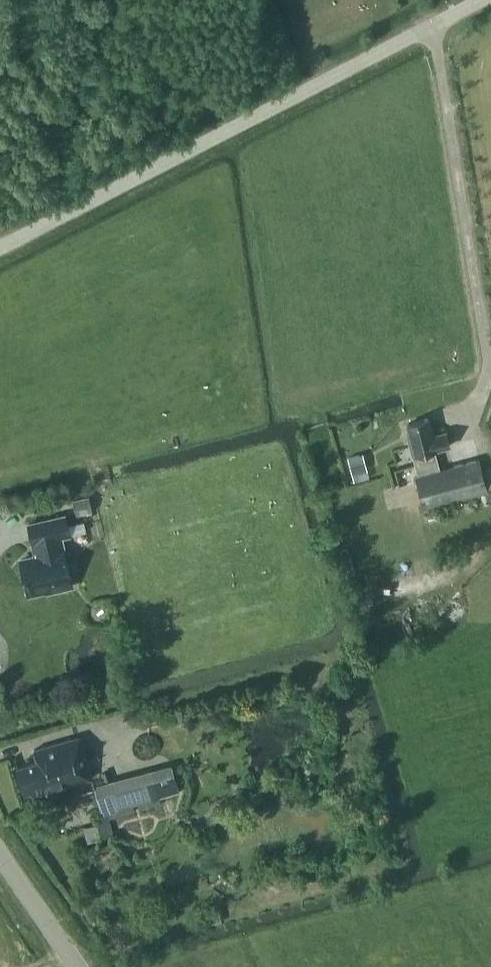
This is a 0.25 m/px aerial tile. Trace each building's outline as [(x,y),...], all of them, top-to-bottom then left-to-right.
[(481,493),(480,488),(490,486),(485,466),(475,468),(473,461),(434,470),(429,450),(444,447),(441,433),(429,435),(425,419),(403,424),(405,433),(403,433),(412,475),(410,476),(418,507),(481,493)] [(358,454),(347,457),(352,473),(363,470),(358,454)] [(73,499),(76,514),(93,511),(89,495),(73,499)] [(62,550),(59,536),(86,530),(83,520),(66,524),(64,515),(27,524),(31,543),(32,542),(35,556),(19,560),(24,580),(25,579),(28,593),(45,589),(46,591),(71,586),(63,550),(62,550)] [(30,791),(31,795),(94,777),(90,760),(87,761),(84,750),(81,751),(77,737),(33,749),(37,761),(15,767),(22,793),(30,791)] [(101,807),(92,809),(93,815),(91,815),(93,824),(84,826),(88,841),(114,834),(110,817),(140,809),(140,808),(162,802),(160,797),(180,792),(172,764),(95,784),(101,807)]
